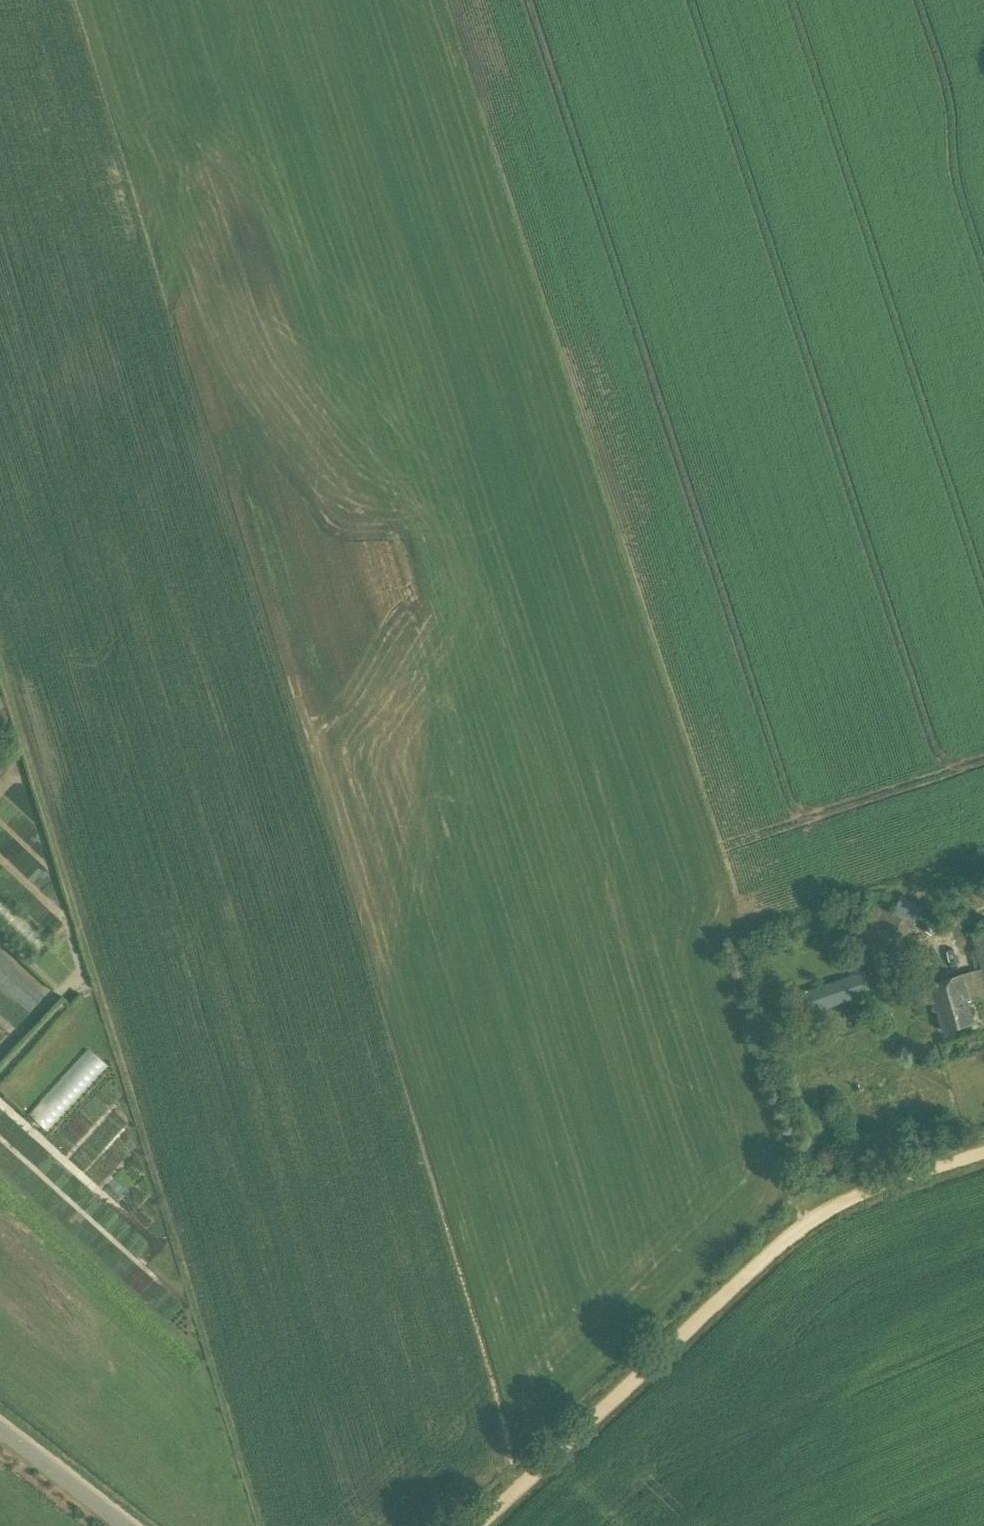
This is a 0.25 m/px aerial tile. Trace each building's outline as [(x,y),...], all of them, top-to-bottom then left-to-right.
[(889,968),(911,925),(869,903),(847,945),(889,968)] [(972,932),(981,970),(964,974),(928,985),(936,1010),(938,1009),(945,1030),(975,1021),(968,1001),(983,996),(983,929),(972,932)] [(802,1015),(871,992),(864,972),(795,995),(802,1015)]
